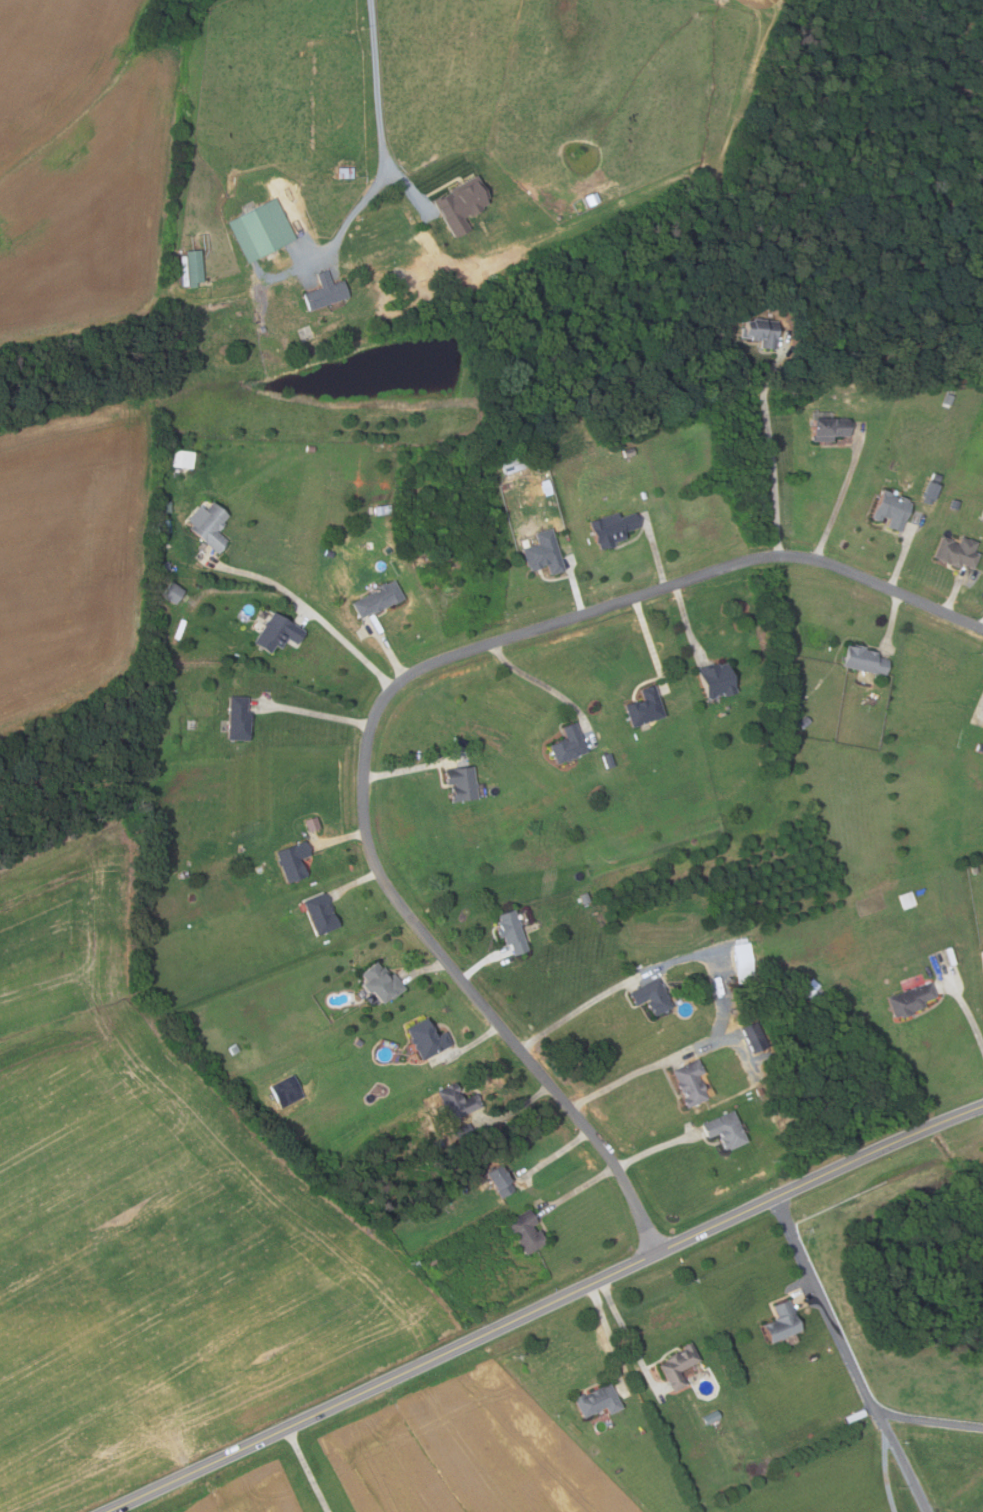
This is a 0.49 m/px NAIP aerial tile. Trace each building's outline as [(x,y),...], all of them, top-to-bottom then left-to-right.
[(336,178),(336,167),(352,167),(352,178),(336,178)] [(475,175),(486,196),(482,198),(485,203),(479,206),(480,208),(467,215),(466,214),(460,217),(467,228),(452,237),(431,199),(475,175)] [(294,239),(246,264),(225,221),(273,197),(294,239)] [(204,281),(197,282),(198,288),(189,289),(186,251),(201,250),(204,281)] [(310,310),(304,293),(321,287),(317,273),(327,270),(332,283),(343,279),(349,297),(310,310)] [(748,293),(762,296),(760,306),(746,303),(748,293)] [(778,321),(776,350),(760,349),(761,337),(759,337),(759,339),(740,337),(741,329),(745,329),(745,320),(752,321),(752,319),(778,321)] [(950,405),(943,403),(946,393),(953,395),(950,405)] [(813,442),(813,418),(849,418),(850,435),(833,435),(833,442),(813,442)] [(634,454),(623,457),(621,450),(632,447),(634,454)] [(191,468),(169,465),(171,449),(193,452),(191,468)] [(505,475),(501,462),(524,454),(529,467),(505,475)] [(937,485),(931,505),(920,502),(926,482),(937,485)] [(883,490),(892,493),(891,496),(897,499),(899,495),(909,499),(908,502),(912,504),(899,533),(886,527),(890,519),(889,518),(888,519),(882,517),(880,522),(871,518),(883,490)] [(957,511),(948,509),(950,499),(959,501),(957,511)] [(170,512),(162,512),(162,501),(170,501),(170,512)] [(189,529),(192,526),(184,519),(196,506),(203,512),(212,502),(228,516),(223,522),(225,524),(219,531),(217,530),(216,531),(228,542),(218,554),(189,529)] [(376,515),(374,506),(389,504),(390,512),(376,515)] [(602,550),(600,544),(598,545),(590,521),(619,512),(621,517),(633,513),(638,527),(623,532),(625,538),(613,543),(614,546),(602,550)] [(171,532),(163,532),(162,520),(169,519),(171,532)] [(974,568),(961,562),(959,567),(946,562),(946,560),(939,557),(938,559),(932,557),(942,535),(958,543),(961,537),(965,539),(966,537),(978,542),(974,552),(980,555),(974,568)] [(551,573),(548,565),(531,570),(530,566),(527,567),(521,549),(553,539),(563,569),(551,573)] [(391,551),(386,555),(381,549),(387,545),(391,551)] [(169,569),(160,571),(158,564),(167,561),(169,569)] [(358,618),(350,603),(377,589),(376,586),(383,582),(384,584),(392,580),(402,598),(372,613),(371,611),(358,618)] [(171,581),(185,591),(175,605),(161,595),(171,581)] [(273,612),(304,632),(296,644),(288,639),(281,648),(276,645),(270,653),(253,642),(264,626),(262,626),(266,621),(267,621),(273,612)] [(847,644),(858,647),(858,645),(866,647),(865,650),(879,653),(878,658),(889,660),(886,676),(864,671),(860,670),(842,666),(847,644)] [(726,663),(737,693),(724,698),(723,695),(717,697),(716,695),(715,698),(710,700),(706,698),(696,670),(717,662),(717,666),(726,663)] [(632,727),(625,705),(643,699),(640,689),(654,685),(664,716),(632,727)] [(802,711),(794,711),(795,691),(803,692),(802,711)] [(250,740),(227,738),(230,695),(247,696),(246,713),(252,714),(250,740)] [(810,722),(802,728),(798,723),(805,716),(810,722)] [(557,763),(549,745),(565,739),(560,727),(576,721),(588,752),(571,759),(571,758),(557,763)] [(613,766),(606,768),(602,756),(610,753),(613,766)] [(453,802),(451,783),(446,784),(445,769),(474,766),(477,799),(453,802)] [(304,832),(315,828),(311,816),(300,819),(304,832)] [(287,883),(276,851),(304,841),(309,855),(301,858),(308,875),(287,883)] [(586,891),(591,901),(583,905),(579,895),(586,891)] [(916,904),(903,908),(900,895),(912,892),(916,904)] [(323,893),(331,912),(327,914),(328,916),(333,913),(335,918),(337,917),(341,926),(317,936),(303,902),(323,893)] [(513,909),(528,951),(515,956),(510,944),(506,946),(503,937),(500,938),(496,928),(499,927),(497,922),(499,921),(497,915),(513,909)] [(752,976),(738,977),(735,944),(749,943),(752,976)] [(375,962),(380,968),(382,966),(390,976),(393,974),(405,989),(391,1000),(389,997),(381,1003),(372,991),(368,994),(361,985),(365,980),(360,974),(375,962)] [(654,1016),(646,1000),(635,1006),(628,992),(657,977),(672,1007),(654,1016)] [(806,998),(799,991),(812,979),(819,986),(806,998)] [(902,1017),(901,1015),(896,1017),(888,997),(930,981),(936,996),(923,1001),(925,1007),(917,1010),(917,1009),(910,1012),(911,1014),(902,1017)] [(426,1018),(436,1036),(446,1031),(453,1045),(423,1061),(417,1051),(415,1051),(413,1047),(414,1046),(413,1043),(412,1044),(410,1039),(411,1039),(406,1028),(426,1018)] [(767,1047),(752,1053),(742,1027),(757,1022),(767,1047)] [(239,1050),(232,1054),(228,1048),(235,1044),(239,1050)] [(687,1109),(682,1098),(685,1096),(682,1091),(672,1071),(698,1058),(704,1073),(697,1077),(699,1082),(702,1081),(706,1090),(703,1091),(707,1099),(687,1109)] [(304,1097),(281,1110),(269,1090),(292,1077),(304,1097)] [(456,1083),(460,1092),(459,1092),(463,1100),(476,1093),(482,1105),(451,1121),(437,1091),(452,1083),(453,1084),(456,1083)] [(732,1110),(746,1142),(728,1150),(727,1148),(724,1150),(719,1139),(721,1137),(719,1133),(707,1138),(701,1124),(732,1110)] [(501,1198),(485,1173),(500,1163),(512,1182),(510,1183),(514,1190),(501,1198)] [(526,1253),(507,1222),(530,1207),(539,1222),(532,1226),(536,1231),(539,1229),(546,1240),(526,1253)] [(789,1300),(801,1331),(771,1343),(763,1325),(772,1321),(773,1323),(776,1321),(774,1318),(778,1317),(773,1306),(789,1300)] [(673,1391),(660,1365),(666,1362),(664,1359),(682,1350),(680,1347),(691,1342),(701,1360),(680,1371),(687,1384),(673,1391)] [(584,1417),(575,1397),(583,1393),(584,1395),(610,1382),(623,1407),(611,1413),(607,1406),(584,1417)] [(705,1426),(702,1418),(718,1410),(721,1418),(705,1426)]
